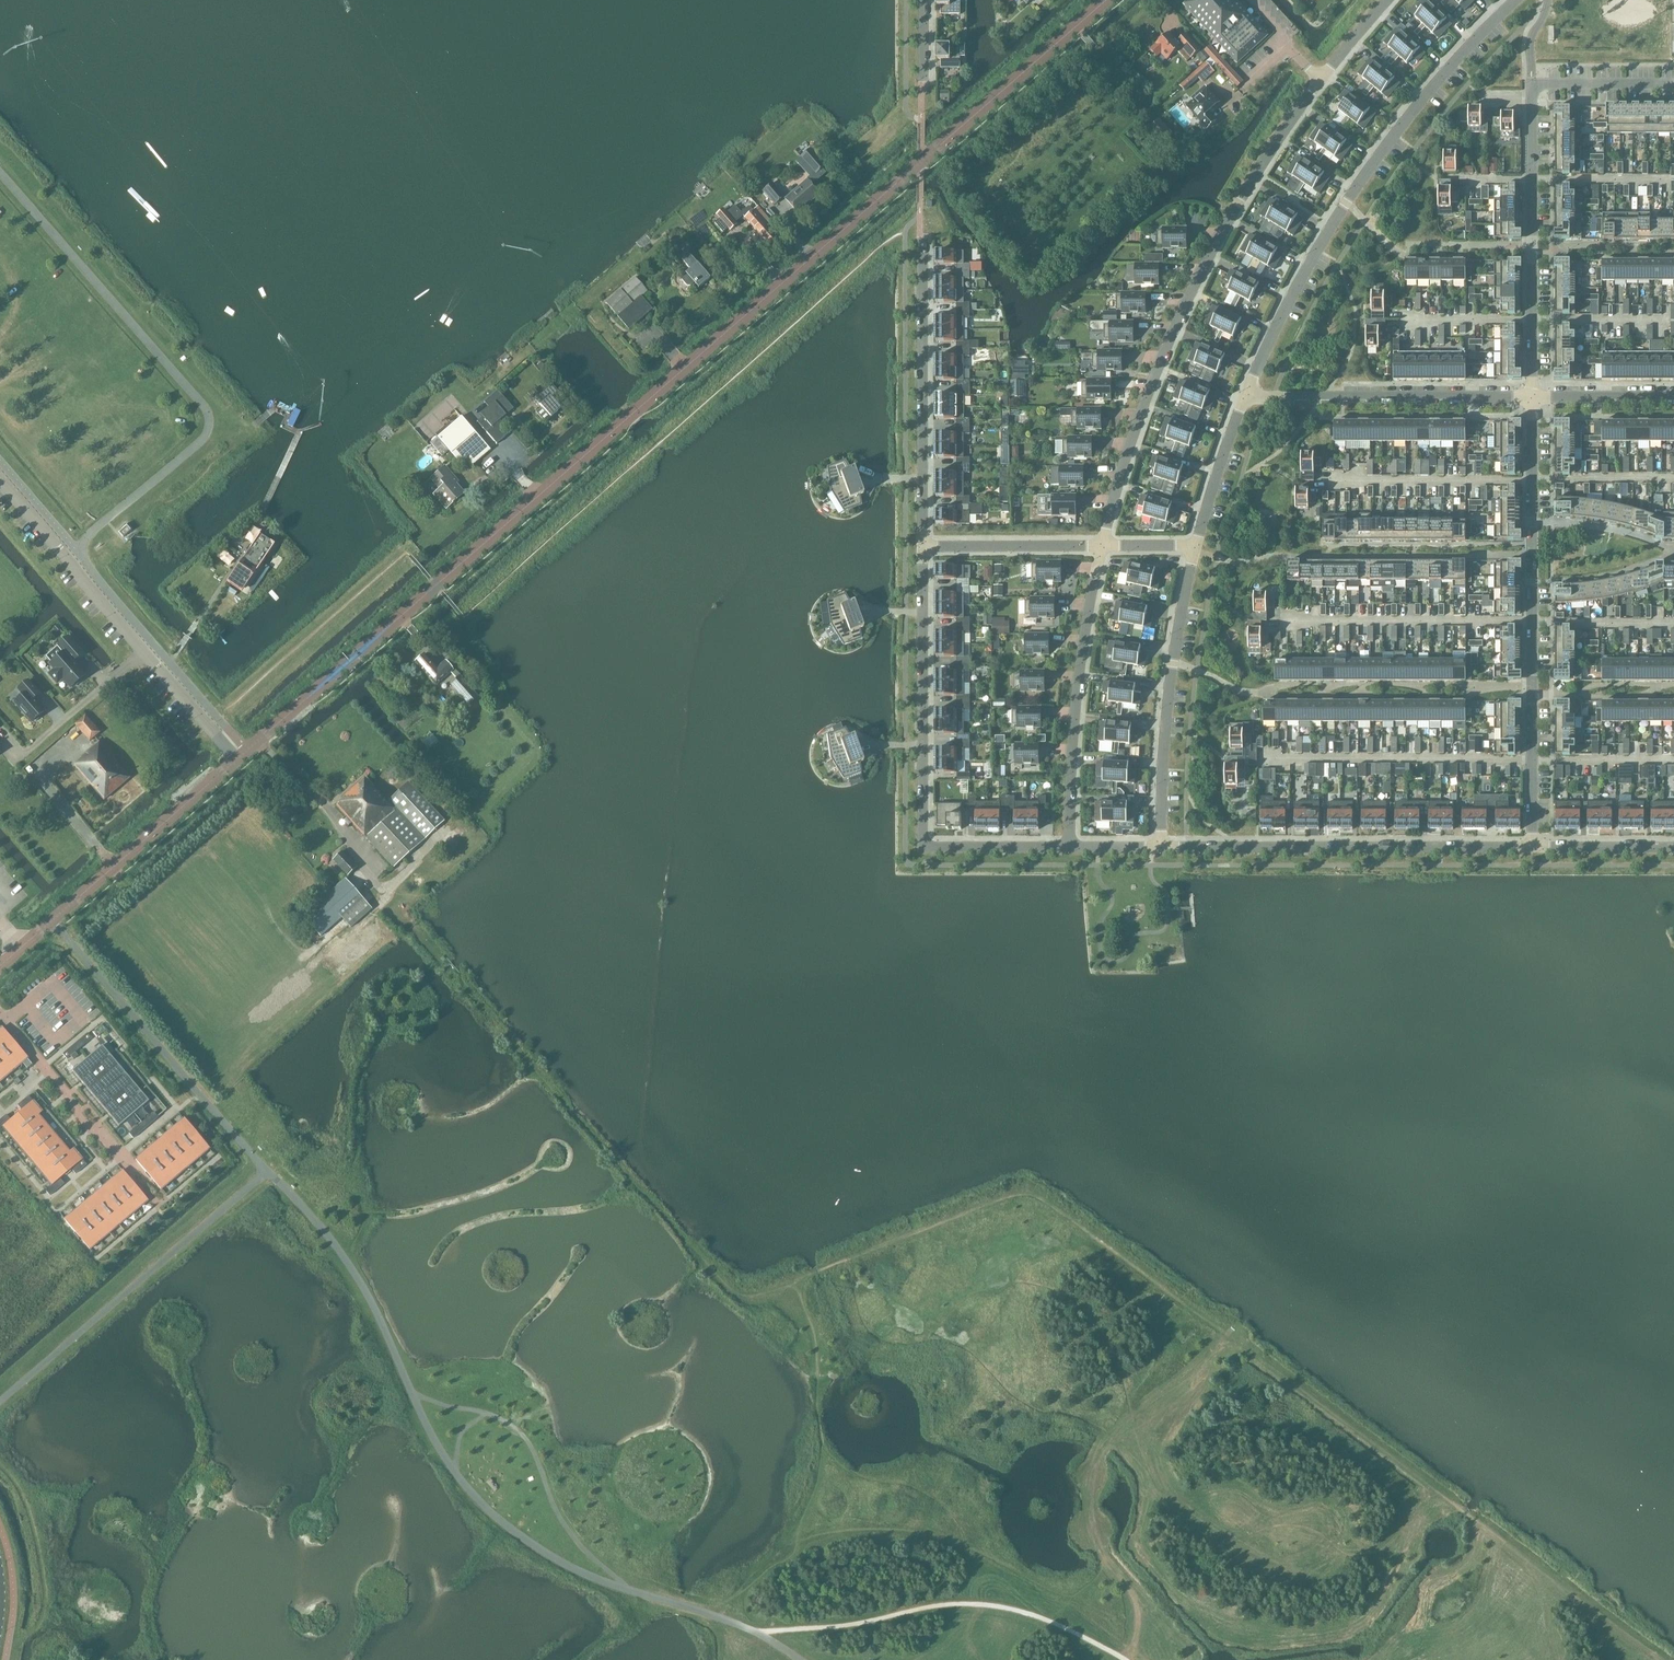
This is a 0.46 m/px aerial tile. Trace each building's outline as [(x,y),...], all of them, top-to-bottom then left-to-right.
[(960,15),(960,0),(936,0),(936,6),(941,6),(941,15),(960,15)] [(1237,63),(1268,35),(1236,0),(1189,0),(1183,5),(1237,63)] [(1415,17),(1423,24),(1424,26),(1438,11),(1437,11),(1440,8),(1442,6),(1435,0),(1434,0),(1432,2),(1434,4),(1432,6),(1426,0),(1422,0),(1416,6),(1421,11),(1415,17)] [(1460,6),(1465,11),(1471,5),(1476,0),(1455,0),(1460,6)] [(1424,26),(1426,27),(1438,39),(1452,25),(1438,11),(1424,26)] [(1410,23),(1406,27),(1412,32),(1416,28),(1410,23)] [(1391,49),(1396,54),(1398,56),(1411,41),(1409,39),(1397,28),(1384,43),(1391,49)] [(1151,49),(1157,57),(1161,54),(1167,61),(1182,48),(1191,58),(1201,50),(1186,33),(1177,42),(1169,33),(1151,49)] [(1425,54),(1411,41),(1398,56),(1400,57),(1407,64),(1413,58),(1418,62),(1425,54)] [(1244,83),(1211,45),(1205,50),(1239,88),(1244,83)] [(965,46),(936,46),(936,60),(941,60),(941,68),(960,68),(960,57),(965,57),(965,46)] [(1391,49),(1382,59),(1387,64),(1388,63),(1392,59),(1396,54),(1391,49)] [(1358,74),(1371,85),(1373,86),(1385,71),(1389,66),(1385,63),(1381,68),(1370,59),(1358,74)] [(1200,79),(1203,82),(1216,71),(1207,61),(1179,85),(1185,92),(1200,79)] [(1373,86),(1374,88),(1387,99),(1400,83),(1385,71),(1373,86)] [(1120,86),(1114,91),(1118,95),(1123,90),(1120,86)] [(1187,106),(1207,129),(1216,121),(1209,113),(1220,103),(1206,87),(1192,99),(1193,101),(1187,106)] [(1347,116),(1348,118),(1361,102),(1345,90),(1338,99),(1344,104),(1338,110),(1347,116)] [(949,91),(940,91),(940,106),(949,98),(949,91)] [(1129,94),(1124,98),(1129,103),(1134,99),(1129,94)] [(1348,118),(1350,119),(1363,130),(1376,114),(1361,102),(1348,118)] [(1620,134),(1620,107),(1619,107),(1619,109),(1608,109),(1608,110),(1607,110),(1607,134),(1620,134)] [(1633,107),(1620,107),(1620,134),(1633,134),(1633,107)] [(1645,107),(1633,107),(1633,134),(1645,134),(1645,107)] [(1657,107),(1645,107),(1645,134),(1657,134),(1657,107)] [(1670,107),(1657,107),(1657,134),(1670,134),(1670,107)] [(1468,113),(1461,113),(1461,123),(1468,123),(1468,133),(1488,133),(1488,118),(1481,118),(1481,108),(1468,108),(1468,113)] [(1556,110),(1556,123),(1582,123),(1582,110),(1560,110),(1556,110)] [(1493,118),(1493,128),(1501,128),(1501,139),(1520,139),(1520,123),(1514,123),(1514,113),(1501,113),(1501,118),(1493,118)] [(1150,128),(1162,141),(1172,133),(1159,119),(1150,128)] [(1323,149),(1325,150),(1337,134),(1336,134),(1340,129),(1329,121),(1326,126),(1321,123),(1310,139),(1323,149)] [(1556,123),(1556,136),(1582,136),(1582,135),(1575,135),(1575,124),(1582,124),(1582,123),(1556,123)] [(1344,131),(1341,135),(1348,140),(1351,136),(1344,131)] [(1337,134),(1325,150),(1327,152),(1341,161),(1352,145),(1337,134)] [(1556,136),(1556,148),(1582,148),(1582,136),(1556,136)] [(1443,173),(1456,173),(1456,147),(1443,147),(1443,173)] [(1556,148),(1556,161),(1580,161),(1580,149),(1582,149),(1582,148),(1556,148)] [(1323,156),(1320,154),(1318,156),(1312,151),(1309,155),(1315,160),(1316,158),(1320,161),(1323,156)] [(811,175),(786,199),(797,212),(819,193),(812,186),(820,178),(815,172),(820,167),(807,152),(798,160),(811,175)] [(1298,156),(1287,173),(1294,177),(1287,187),(1295,192),(1298,187),(1301,182),(1303,183),(1314,167),(1298,156)] [(1560,174),(1575,174),(1580,174),(1580,161),(1556,161),(1556,174),(1558,174),(1560,174)] [(1314,167),(1303,183),(1305,185),(1319,194),(1330,178),(1314,167)] [(1451,180),(1438,180),(1438,216),(1439,216),(1439,214),(1451,214),(1451,203),(1458,203),(1459,193),(1451,193),(1451,180)] [(772,183),(763,191),(775,204),(784,196),(772,183)] [(1501,187),(1501,200),(1520,200),(1520,194),(1520,187),(1516,187),(1501,187)] [(1556,187),(1556,200),(1575,200),(1575,187),(1556,187)] [(1260,216),(1275,225),(1277,226),(1287,209),(1285,208),(1271,199),(1260,216)] [(1494,200),(1494,213),(1520,213),(1520,200),(1501,200),(1494,200)] [(1556,200),(1556,212),(1575,212),(1575,200),(1556,200)] [(1288,202),(1285,208),(1287,209),(1290,211),(1293,205),(1288,202)] [(743,215),(744,217),(753,210),(749,206),(741,213),(734,205),(726,212),(722,208),(715,214),(719,219),(714,223),(723,232),(728,228),(729,230),(737,223),(735,222),(743,215)] [(753,210),(744,217),(768,244),(776,237),(766,226),(771,221),(758,206),(753,210)] [(1290,211),(1287,209),(1277,226),(1279,227),(1293,236),(1303,219),(1290,211)] [(1556,212),(1556,225),(1582,225),(1582,224),(1575,225),(1575,212),(1556,212)] [(1494,213),(1494,225),(1520,225),(1520,213),(1494,213)] [(1602,240),(1615,240),(1615,214),(1602,214),(1602,240)] [(1615,214),(1615,240),(1627,240),(1627,214),(1615,214)] [(1638,214),(1627,214),(1627,240),(1638,240),(1638,214)] [(1650,240),(1650,220),(1650,214),(1639,214),(1638,214),(1638,240),(1650,240)] [(1673,220),(1662,220),(1662,240),(1673,240),(1673,214),(1673,220)] [(1662,220),(1650,220),(1650,240),(1662,240),(1662,220)] [(1520,225),(1494,225),(1494,238),(1520,238),(1520,225)] [(1582,225),(1556,225),(1556,238),(1582,238),(1582,225)] [(1163,245),(1163,248),(1187,248),(1187,228),(1163,228),(1163,231),(1157,231),(1157,245),(1163,245)] [(1241,251),(1255,260),(1257,261),(1267,244),(1250,234),(1241,251)] [(1255,260),(1252,265),(1256,267),(1259,262),(1274,270),(1284,253),(1267,244),(1257,261),(1255,260)] [(957,265),(957,272),(970,272),(970,271),(970,264),(964,264),(964,251),(936,251),(936,265),(957,265)] [(681,280),(687,286),(689,286),(693,283),(698,288),(709,279),(696,263),(687,253),(681,257),(681,260),(689,269),(685,273),(681,276),(681,280)] [(1405,281),(1417,281),(1417,260),(1405,260),(1405,281)] [(1417,281),(1429,281),(1429,260),(1417,260),(1417,281)] [(1429,260),(1429,281),(1441,281),(1441,260),(1429,260)] [(1453,260),(1441,260),(1441,281),(1453,281),(1453,260)] [(1465,260),(1453,260),(1453,281),(1465,281),(1465,260)] [(1602,281),(1615,281),(1615,261),(1602,261),(1602,281)] [(1615,281),(1626,281),(1626,261),(1615,261),(1615,281)] [(1626,281),(1638,281),(1638,261),(1626,261),(1626,281)] [(1638,281),(1650,281),(1650,261),(1638,261),(1638,281)] [(1650,281),(1662,281),(1662,261),(1650,261),(1650,281)] [(1662,281),(1673,281),(1673,261),(1662,261),(1662,281)] [(982,263),(970,263),(970,264),(970,271),(982,271),(982,263)] [(1494,263),(1494,276),(1520,276),(1520,263),(1494,263)] [(1556,263),(1556,276),(1582,276),(1582,263),(1556,263)] [(1135,264),(1135,284),(1159,284),(1159,264),(1135,264)] [(1251,273),(1247,270),(1241,267),(1239,271),(1249,277),(1251,273)] [(1228,290),(1237,295),(1239,296),(1248,279),(1231,270),(1226,280),(1232,283),(1228,290)] [(936,279),(936,291),(964,291),(964,279),(970,279),(970,278),(970,272),(957,272),(957,279),(936,279)] [(1494,276),(1494,288),(1520,288),(1520,276),(1494,276)] [(1556,276),(1556,288),(1575,288),(1575,276),(1582,276),(1556,276)] [(619,290),(605,302),(628,329),(652,309),(641,296),(647,291),(635,278),(620,291),(619,290)] [(1237,295),(1234,301),(1238,303),(1241,297),(1250,302),(1254,295),(1260,298),(1265,288),(1248,279),(1239,296),(1237,295)] [(1494,288),(1494,301),(1520,301),(1520,288),(1494,288)] [(1556,288),(1556,301),(1575,301),(1575,288),(1556,288)] [(957,303),(957,311),(970,310),(977,310),(977,304),(970,304),(970,303),(964,303),(964,291),(936,291),(937,303),(938,303),(957,303)] [(1384,297),(1384,292),(1371,292),(1371,320),(1379,320),(1384,320),(1384,307),(1392,307),(1392,297),(1384,297)] [(1122,310),(1122,313),(1146,313),(1146,293),(1122,293),(1122,296),(1116,296),(1116,310),(1122,310)] [(1520,301),(1494,301),(1500,301),(1500,314),(1520,314),(1520,301)] [(1575,301),(1556,301),(1556,314),(1575,314),(1575,301)] [(1204,324),(1220,331),(1222,332),(1230,314),(1213,306),(1204,324)] [(936,318),(936,330),(964,330),(964,318),(970,318),(970,310),(957,311),(957,318),(936,318)] [(1220,331),(1217,337),(1221,339),(1224,333),(1233,338),(1237,330),(1243,333),(1248,323),(1230,314),(1222,332),(1220,331)] [(1366,320),(1366,348),(1379,348),(1379,341),(1385,341),(1385,320),(1384,320),(1379,320),(1371,320),(1366,320)] [(1110,322),(1110,325),(1104,325),(1104,339),(1110,339),(1110,342),(1133,342),(1133,322),(1110,322)] [(1500,327),(1500,340),(1520,340),(1520,327),(1500,327)] [(1556,327),(1556,340),(1575,340),(1575,327),(1556,327)] [(957,342),(957,349),(970,349),(979,349),(979,342),(964,342),(964,330),(936,330),(937,336),(936,336),(937,336),(937,340),(936,340),(936,342),(957,342)] [(1393,380),(1406,380),(1406,352),(1399,352),(1399,340),(1393,340),(1393,380)] [(1500,340),(1500,352),(1520,352),(1520,340),(1500,340)] [(1556,340),(1556,352),(1575,352),(1575,340),(1556,340)] [(1650,380),(1661,380),(1661,353),(1663,353),(1663,341),(1653,341),(1650,341),(1650,353),(1650,380)] [(1196,343),(1188,361),(1194,364),(1197,365),(1192,375),(1199,379),(1201,373),(1204,368),(1206,369),(1214,351),(1216,345),(1209,342),(1208,347),(1212,349),(1211,349),(1196,343)] [(936,356),(936,369),(964,369),(964,357),(970,357),(970,349),(957,349),(957,356),(936,356)] [(1092,351),(1082,351),(1082,354),(1082,359),(1092,359),(1092,368),(1098,368),(1098,371),(1122,371),(1122,351),(1098,351),(1098,354),(1092,354),(1092,351)] [(1204,368),(1201,373),(1206,375),(1203,381),(1210,384),(1215,373),(1217,374),(1221,366),(1227,369),(1231,358),(1214,351),(1206,369),(1204,368)] [(1406,380),(1418,380),(1418,352),(1406,352),(1406,380)] [(1418,380),(1430,380),(1430,352),(1418,352),(1418,380)] [(1430,380),(1442,380),(1442,352),(1430,352),(1430,380)] [(1442,380),(1454,380),(1454,352),(1442,352),(1442,380)] [(1454,352),(1454,380),(1465,380),(1465,352),(1454,352)] [(1494,364),(1494,365),(1520,365),(1520,352),(1500,352),(1500,364),(1494,364)] [(1556,352),(1556,365),(1582,365),(1582,364),(1575,365),(1575,352),(1556,352)] [(1602,380),(1614,380),(1614,353),(1602,353),(1602,380)] [(1614,380),(1626,380),(1626,353),(1614,353),(1614,380)] [(1626,380),(1638,380),(1638,353),(1626,353),(1626,380)] [(1638,380),(1650,380),(1650,353),(1638,353),(1638,380)] [(1661,380),(1673,380),(1673,353),(1661,353),(1661,380)] [(1011,363),(1011,378),(1024,378),(1024,375),(1029,375),(1029,366),(1024,366),(1024,363),(1011,363)] [(1520,365),(1494,365),(1494,378),(1520,378),(1520,365)] [(1582,365),(1556,365),(1556,378),(1582,378),(1582,365)] [(957,381),(957,388),(970,388),(970,380),(964,380),(964,369),(936,369),(936,381),(957,381)] [(1195,379),(1192,385),(1199,387),(1201,381),(1195,379)] [(1087,397),(1087,400),(1111,400),(1111,380),(1108,380),(1088,380),(1087,380),(1087,383),(1082,383),(1082,397),(1087,397)] [(1173,398),(1189,405),(1191,406),(1199,387),(1192,385),(1181,380),(1173,398)] [(549,383),(533,397),(540,405),(551,417),(561,407),(552,397),(558,393),(549,383)] [(1189,405),(1187,410),(1191,412),(1193,406),(1203,410),(1206,403),(1212,405),(1216,394),(1199,387),(1191,406),(1189,405)] [(936,395),(936,408),(964,407),(964,396),(970,396),(970,388),(957,388),(957,395),(936,395)] [(513,408),(508,403),(502,395),(475,418),(482,426),(497,444),(510,432),(506,428),(511,423),(505,416),(513,408)] [(957,420),(957,427),(970,427),(970,419),(964,419),(964,407),(936,408),(936,420),(957,420)] [(1077,412),(1072,412),(1072,426),(1077,426),(1077,429),(1101,429),(1101,409),(1077,409),(1077,412)] [(1022,410),(1011,410),(1011,421),(1022,421),(1022,410)] [(1189,418),(1188,419),(1196,422),(1199,416),(1191,413),(1189,418)] [(292,414),(287,424),(293,427),(298,417),(292,414)] [(490,450),(462,417),(438,437),(446,446),(451,452),(461,464),(469,458),(474,464),(490,450)] [(1160,436),(1176,442),(1178,443),(1184,424),(1166,418),(1160,436)] [(1346,442),(1346,421),(1345,421),(1344,421),(1336,421),(1335,421),(1334,421),(1334,442),(1346,442)] [(1358,421),(1346,421),(1346,442),(1358,442),(1358,421)] [(1359,421),(1358,421),(1358,442),(1370,442),(1370,421),(1369,421),(1367,421),(1360,421),(1359,421)] [(1382,421),(1370,421),(1370,442),(1382,442),(1382,421)] [(1394,421),(1382,421),(1382,442),(1394,442),(1394,421)] [(1394,421),(1394,442),(1406,442),(1406,421),(1404,421),(1403,421),(1395,421),(1394,421)] [(1418,421),(1406,421),(1406,442),(1418,441),(1418,421)] [(1430,421),(1418,421),(1418,441),(1430,441),(1430,421)] [(1438,421),(1430,421),(1430,441),(1442,441),(1442,421),(1439,421),(1438,421)] [(1454,421),(1442,421),(1442,441),(1454,441),(1454,421)] [(1462,421),(1454,421),(1454,441),(1466,441),(1466,421),(1463,421),(1462,421)] [(1602,442),(1614,442),(1614,421),(1602,421),(1602,442)] [(1614,442),(1626,442),(1626,421),(1614,421),(1614,442)] [(1626,442),(1638,442),(1638,421),(1626,421),(1626,442)] [(1638,442),(1650,442),(1650,421),(1638,421),(1638,442)] [(1650,442),(1662,442),(1662,421),(1650,421),(1650,442)] [(1662,442),(1673,442),(1673,421),(1662,421),(1662,442)] [(1556,423),(1556,436),(1582,436),(1582,423),(1556,423)] [(1176,442),(1174,448),(1178,449),(1180,444),(1189,447),(1192,440),(1198,442),(1202,431),(1184,424),(1178,443),(1176,442)] [(1494,424),(1494,437),(1520,437),(1520,424),(1494,424)] [(937,440),(937,446),(964,446),(964,434),(970,434),(970,427),(957,427),(957,434),(936,434),(936,436),(936,440),(937,440)] [(1556,436),(1556,449),(1582,449),(1582,436),(1556,436)] [(444,445),(438,437),(431,444),(442,457),(449,451),(446,446),(444,445)] [(1494,437),(1494,449),(1520,449),(1520,437),(1494,437)] [(1068,441),(1063,441),(1063,455),(1068,455),(1068,458),(1092,458),(1092,438),(1068,438),(1068,441)] [(957,459),(957,466),(970,466),(970,458),(964,458),(964,446),(937,446),(937,449),(936,449),(936,453),(937,453),(936,453),(936,457),(937,457),(937,459),(957,459)] [(1010,446),(1009,446),(1002,446),(1002,465),(1010,465),(1010,446)] [(1501,449),(1501,462),(1520,462),(1520,449),(1494,449),(1494,450),(1501,449)] [(1556,449),(1556,461),(1582,461),(1575,461),(1575,450),(1582,450),(1582,449),(1556,449)] [(1314,453),(1301,453),(1301,481),(1314,481),(1314,468),(1322,468),(1322,458),(1314,458),(1314,453)] [(1165,481),(1172,462),(1173,457),(1166,455),(1164,460),(1153,456),(1150,467),(1156,469),(1154,477),(1163,480),(1165,481)] [(828,468),(831,491),(858,481),(854,468),(850,469),(845,461),(828,468)] [(1582,461),(1556,461),(1556,475),(1582,475),(1582,461)] [(1163,480),(1162,486),(1166,487),(1168,482),(1177,485),(1180,477),(1186,479),(1190,468),(1172,462),(1165,481),(1163,480)] [(1520,462),(1501,462),(1501,475),(1520,475),(1520,462)] [(431,477),(441,488),(434,493),(446,507),(461,495),(452,485),(457,481),(444,466),(431,477)] [(936,473),(937,485),(964,485),(964,473),(970,473),(970,466),(957,466),(957,473),(936,473)] [(1060,467),(1060,487),(1084,487),(1084,467),(1074,467),(1068,467),(1060,467)] [(858,481),(831,491),(843,511),(861,505),(859,496),(863,494),(858,481)] [(957,497),(957,504),(970,504),(970,497),(964,497),(964,485),(937,485),(937,497),(957,497)] [(1501,488),(1501,501),(1520,501),(1520,488),(1501,488)] [(1308,494),(1308,489),(1296,489),(1296,509),(1308,509),(1308,504),(1316,504),(1316,494),(1308,494)] [(1052,513),(1052,516),(1076,516),(1076,495),(1052,495),(1052,498),(1047,498),(1047,513),(1052,513)] [(1142,495),(1138,506),(1145,508),(1142,516),(1152,519),(1155,519),(1160,500),(1142,495)] [(1563,517),(1572,517),(1571,499),(1562,498),(1555,498),(1556,515),(1559,515),(1559,516),(1561,516),(1563,517)] [(1586,518),(1587,518),(1587,500),(1571,499),(1572,517),(1580,518),(1582,517),(1583,517),(1584,517),(1586,517),(1586,518)] [(1152,519),(1151,524),(1155,526),(1153,531),(1159,531),(1162,521),(1167,523),(1173,525),(1179,506),(1160,500),(1155,519),(1152,519)] [(1601,520),(1602,521),(1602,502),(1587,500),(1587,518),(1596,519),(1598,519),(1599,519),(1601,519),(1601,520)] [(1501,501),(1501,513),(1520,513),(1520,501),(1501,501)] [(1617,524),(1618,524),(1618,505),(1602,502),(1602,521),(1611,522),(1613,522),(1614,522),(1617,522),(1617,524)] [(970,504),(957,504),(957,511),(937,511),(937,525),(970,525),(970,516),(982,516),(982,504),(970,504)] [(1632,528),(1633,528),(1633,509),(1618,505),(1618,524),(1626,526),(1627,526),(1629,526),(1630,526),(1632,526),(1632,528)] [(1648,533),(1649,533),(1649,514),(1633,509),(1633,528),(1636,529),(1638,530),(1640,530),(1642,530),(1644,531),(1648,531),(1648,533)] [(1494,525),(1494,526),(1520,526),(1520,513),(1501,513),(1501,525),(1494,525)] [(1663,539),(1664,539),(1664,513),(1663,513),(1663,519),(1649,514),(1649,533),(1650,534),(1652,535),(1654,535),(1656,536),(1658,536),(1660,536),(1663,537),(1663,539)] [(1673,539),(1673,513),(1664,513),(1664,539),(1673,539)] [(1358,514),(1358,521),(1358,541),(1370,541),(1370,514),(1358,514)] [(1371,514),(1370,514),(1370,541),(1382,541),(1382,521),(1371,521),(1371,514)] [(1382,514),(1382,521),(1382,541),(1394,541),(1394,521),(1394,514),(1382,514)] [(1430,514),(1430,521),(1430,541),(1442,541),(1442,523),(1442,521),(1442,514),(1430,514)] [(1335,541),(1335,521),(1323,521),(1323,541),(1335,541)] [(1346,521),(1335,521),(1335,541),(1346,541),(1346,521)] [(1358,521),(1346,521),(1346,541),(1358,541),(1358,521)] [(1406,521),(1394,521),(1394,541),(1406,541),(1406,521)] [(1418,521),(1406,521),(1406,541),(1418,541),(1418,521)] [(1430,521),(1418,521),(1418,541),(1430,541),(1430,521)] [(1454,521),(1442,521),(1442,541),(1454,541),(1454,521)] [(1465,521),(1454,521),(1454,541),(1466,541),(1465,521)] [(125,529),(120,533),(123,538),(126,535),(131,531),(126,525),(124,527),(125,529)] [(1520,526),(1494,526),(1494,539),(1520,539),(1520,526)] [(274,550),(259,540),(229,584),(244,594),(274,550)] [(1287,581),(1299,581),(1299,561),(1287,561),(1287,581)] [(1299,581),(1311,581),(1311,561),(1299,561),(1299,581)] [(1311,581),(1323,581),(1323,561),(1311,561),(1311,581)] [(1335,588),(1335,581),(1335,561),(1323,561),(1323,581),(1323,588),(1335,588)] [(1335,581),(1346,581),(1347,581),(1347,561),(1335,561),(1335,581)] [(1346,588),(1359,588),(1359,561),(1347,561),(1347,581),(1346,581),(1346,588)] [(1370,588),(1370,561),(1359,561),(1359,588),(1359,581),(1370,581),(1370,588)] [(1370,588),(1382,588),(1382,561),(1370,561),(1370,588)] [(1394,588),(1394,581),(1394,561),(1382,561),(1382,588),(1394,588)] [(1406,581),(1406,561),(1394,561),(1394,581),(1394,588),(1406,588),(1406,581)] [(1406,581),(1418,581),(1418,561),(1406,561),(1406,581)] [(1418,581),(1430,581),(1430,561),(1418,561),(1418,581)] [(1430,581),(1442,581),(1442,561),(1430,561),(1430,581)] [(1453,588),(1454,588),(1454,561),(1442,561),(1442,581),(1453,581),(1453,588)] [(1454,561),(1454,588),(1465,588),(1466,561),(1454,561)] [(1032,579),(1037,579),(1037,582),(1061,582),(1061,562),(1037,562),(1037,565),(1032,565),(1032,579)] [(1135,585),(1137,585),(1139,586),(1143,567),(1125,562),(1122,574),(1128,575),(1127,583),(1135,585)] [(1655,566),(1649,569),(1649,588),(1664,582),(1664,563),(1663,563),(1663,565),(1659,565),(1658,566),(1657,566),(1655,566)] [(1664,563),(1664,582),(1664,589),(1673,589),(1673,563),(1664,563)] [(1494,564),(1494,577),(1520,577),(1520,564),(1494,564)] [(1004,565),(995,565),(995,574),(1004,574),(1004,565)] [(957,580),(957,587),(970,587),(970,579),(964,579),(964,567),(937,567),(936,580),(957,580)] [(1137,585),(1135,591),(1139,592),(1141,586),(1158,590),(1162,572),(1143,567),(1139,586),(1137,585)] [(1640,572),(1633,574),(1633,593),(1649,588),(1649,569),(1648,569),(1648,571),(1645,571),(1644,571),(1642,571),(1640,572)] [(1625,576),(1618,578),(1618,597),(1633,593),(1633,574),(1632,574),(1632,576),(1630,576),(1628,576),(1626,576),(1625,576)] [(1494,577),(1494,589),(1520,589),(1520,577),(1494,577)] [(1610,580),(1602,581),(1602,600),(1618,597),(1618,578),(1617,578),(1617,580),(1614,580),(1613,580),(1610,580)] [(1595,582),(1587,583),(1587,602),(1602,600),(1602,581),(1601,581),(1601,583),(1599,583),(1597,582),(1595,582)] [(1580,584),(1572,585),(1571,603),(1575,603),(1587,602),(1587,583),(1586,584),(1586,585),(1583,585),(1584,585),(1582,584),(1580,584)] [(1129,592),(1128,596),(1134,597),(1135,591),(1137,585),(1135,585),(1133,593),(1129,592)] [(1571,603),(1572,585),(1564,585),(1561,586),(1560,586),(1559,586),(1556,586),(1555,604),(1571,603)] [(994,597),(1003,597),(1003,586),(994,586),(994,597)] [(937,594),(937,606),(964,606),(964,594),(970,594),(970,587),(957,587),(957,594),(937,594)] [(1494,601),(1494,602),(1520,602),(1520,589),(1494,589),(1494,590),(1501,590),(1501,601),(1494,601)] [(1254,593),(1254,621),(1261,621),(1267,621),(1267,608),(1274,608),(1274,598),(1267,598),(1267,593),(1254,593)] [(828,601),(831,625),(858,615),(854,602),(850,603),(845,595),(828,601)] [(1025,601),(1025,615),(1031,615),(1031,618),(1055,618),(1054,598),(1031,598),(1031,601),(1025,601)] [(1113,621),(1129,624),(1131,625),(1135,605),(1116,602),(1113,621)] [(1520,602),(1494,602),(1494,615),(1520,615),(1520,602)] [(1129,624),(1128,630),(1132,631),(1134,625),(1150,629),(1152,617),(1146,616),(1148,608),(1135,605),(1131,625),(1129,624)] [(957,619),(957,626),(970,625),(970,618),(964,618),(964,606),(937,606),(936,618),(957,619)] [(858,615),(831,625),(843,645),(861,638),(859,629),(863,628),(858,615)] [(1004,618),(992,618),(992,626),(992,634),(1009,634),(1009,621),(1004,621),(1004,618)] [(1248,654),(1261,654),(1261,644),(1269,644),(1269,634),(1261,634),(1261,621),(1254,621),(1248,621),(1248,654)] [(56,624),(52,628),(56,632),(60,628),(56,624)] [(937,641),(937,645),(964,645),(964,633),(970,633),(970,625),(957,626),(957,633),(945,633),(937,633),(937,638),(936,638),(936,641),(937,641)] [(1495,641),(1501,641),(1520,641),(1520,628),(1501,628),(1501,626),(1495,626),(1495,641)] [(1556,628),(1556,641),(1575,641),(1575,628),(1556,628)] [(1025,635),(1025,655),(1049,655),(1049,635),(1025,635)] [(63,679),(71,688),(74,685),(77,685),(82,681),(82,678),(85,676),(74,663),(74,662),(74,661),(82,653),(68,637),(58,646),(64,652),(50,664),(54,670),(49,674),(57,684),(63,679)] [(1113,662),(1123,664),(1125,664),(1129,644),(1110,641),(1108,653),(1114,654),(1113,662)] [(1501,641),(1501,653),(1520,653),(1520,641),(1501,641)] [(1556,641),(1556,653),(1575,654),(1575,641),(1556,641)] [(1123,664),(1122,670),(1127,670),(1128,664),(1144,667),(1146,656),(1140,655),(1141,646),(1129,644),(1125,664),(1123,664)] [(957,657),(957,664),(970,664),(970,657),(964,657),(964,645),(937,645),(937,651),(936,651),(936,654),(937,654),(936,657),(957,657)] [(1382,681),(1394,681),(1394,660),(1394,652),(1382,652),(1382,660),(1382,681)] [(1394,660),(1394,681),(1406,681),(1406,660),(1406,652),(1394,652),(1394,660)] [(1453,653),(1453,660),(1453,681),(1465,681),(1465,660),(1465,653),(1453,653)] [(1494,665),(1494,666),(1520,666),(1520,653),(1501,653),(1501,665),(1494,665)] [(1556,653),(1556,666),(1582,666),(1582,665),(1575,665),(1575,654),(1556,653)] [(454,669),(451,666),(446,660),(438,668),(424,654),(415,662),(436,685),(454,669)] [(1334,660),(1334,681),(1346,681),(1346,660),(1346,654),(1334,654),(1334,660)] [(1602,681),(1614,681),(1614,660),(1614,655),(1602,655),(1602,681)] [(1275,681),(1287,681),(1287,660),(1275,660),(1275,681)] [(1287,681),(1299,681),(1299,660),(1287,660),(1287,681)] [(1299,660),(1299,681),(1311,681),(1311,660),(1299,660)] [(1322,660),(1311,660),(1311,681),(1322,681),(1322,660)] [(1334,660),(1322,660),(1322,681),(1334,681),(1334,660)] [(1358,660),(1346,660),(1346,681),(1358,681),(1358,660)] [(1370,660),(1358,660),(1358,681),(1370,681),(1370,660)] [(1382,660),(1370,660),(1370,681),(1382,681),(1382,660)] [(1418,660),(1406,660),(1406,681),(1418,681),(1418,660)] [(1430,660),(1418,660),(1418,681),(1430,681),(1430,660)] [(1442,660),(1430,660),(1430,681),(1442,681),(1442,660)] [(1453,660),(1442,660),(1442,681),(1453,681),(1453,660)] [(1614,681),(1626,681),(1626,660),(1614,660),(1614,681)] [(1626,681),(1638,681),(1638,660),(1626,660),(1626,681)] [(1638,681),(1650,681),(1650,660),(1638,660),(1638,681)] [(1650,681),(1661,681),(1661,660),(1650,660),(1650,681)] [(1661,681),(1673,681),(1673,660),(1661,660),(1661,681)] [(937,671),(937,684),(964,684),(964,672),(970,672),(970,664),(957,664),(957,671),(937,671)] [(1520,666),(1494,666),(1494,679),(1520,679),(1520,666)] [(1582,666),(1556,666),(1556,679),(1582,679),(1582,666)] [(1021,691),(1045,691),(1045,671),(1021,671),(1021,691)] [(459,675),(449,683),(468,705),(478,696),(459,675)] [(44,712),(34,700),(40,695),(29,681),(19,690),(24,695),(15,703),(32,722),(34,721),(36,721),(40,718),(40,715),(44,712)] [(1108,702),(1119,703),(1121,703),(1123,684),(1104,681),(1103,693),(1109,694),(1108,702)] [(937,690),(936,690),(937,690),(937,694),(936,694),(937,694),(937,696),(957,696),(957,703),(970,703),(970,701),(970,695),(964,695),(964,684),(937,684),(937,690)] [(1119,703),(1118,709),(1122,710),(1123,704),(1140,706),(1141,694),(1135,694),(1136,685),(1123,684),(1121,703),(1119,703)] [(1263,722),(1275,722),(1275,701),(1263,701),(1263,722)] [(1275,722),(1287,722),(1287,701),(1275,701),(1275,722)] [(1287,722),(1299,722),(1299,701),(1287,701),(1287,722)] [(1299,722),(1311,722),(1311,701),(1299,701),(1299,722)] [(1311,722),(1323,722),(1323,701),(1311,701),(1311,722)] [(1323,722),(1334,722),(1334,701),(1323,701),(1323,722)] [(1334,722),(1346,722),(1346,701),(1334,701),(1334,722)] [(1346,722),(1358,722),(1358,701),(1346,701),(1346,722)] [(1358,722),(1370,722),(1370,701),(1358,701),(1358,722)] [(1370,722),(1382,722),(1382,701),(1370,701),(1370,722)] [(1382,722),(1394,722),(1394,701),(1382,701),(1382,722)] [(1394,722),(1406,722),(1406,701),(1394,701),(1394,722)] [(1406,722),(1418,722),(1418,701),(1406,701),(1406,722)] [(1418,722),(1430,722),(1430,701),(1418,701),(1418,722)] [(1430,722),(1442,722),(1442,701),(1430,701),(1430,722)] [(1442,722),(1453,722),(1453,701),(1442,701),(1442,722)] [(1453,701),(1453,722),(1465,722),(1465,701),(1453,701)] [(1614,722),(1614,701),(1602,701),(1602,722),(1614,722)] [(1626,701),(1614,701),(1614,722),(1626,722),(1626,701)] [(1638,701),(1626,701),(1626,722),(1638,722),(1638,701)] [(1650,701),(1638,701),(1638,722),(1650,722),(1650,701)] [(1661,701),(1650,701),(1650,722),(1662,722),(1661,701)] [(1673,701),(1661,701),(1662,722),(1673,722),(1673,701)] [(937,710),(937,722),(964,722),(964,711),(970,711),(970,703),(957,703),(957,710),(937,710)] [(1494,704),(1494,717),(1520,717),(1520,704),(1494,704)] [(1556,704),(1556,717),(1582,717),(1582,704),(1556,704)] [(1012,711),(1012,725),(1017,725),(1017,728),(1041,728),(1041,708),(1017,708),(1017,710),(1012,711)] [(75,724),(89,741),(90,741),(100,732),(86,715),(75,724)] [(1098,741),(1115,743),(1117,743),(1119,723),(1107,722),(1108,716),(1101,715),(1100,721),(1098,741)] [(1494,717),(1494,729),(1520,729),(1520,717),(1494,717)] [(1556,717),(1556,729),(1575,729),(1575,717),(1582,717),(1556,717)] [(957,735),(957,742),(970,742),(970,734),(964,734),(964,722),(937,722),(937,735),(957,735)] [(1115,743),(1115,749),(1119,749),(1119,743),(1130,744),(1131,736),(1137,737),(1138,725),(1119,723),(1117,743),(1115,743)] [(838,725),(832,728),(833,733),(842,730),(841,725),(840,724),(838,725)] [(1230,724),(1230,757),(1238,757),(1243,757),(1243,744),(1251,744),(1251,735),(1243,735),(1243,724),(1230,724)] [(828,735),(831,758),(858,748),(854,735),(850,737),(845,729),(842,730),(833,733),(828,735)] [(1494,742),(1520,742),(1520,729),(1494,729),(1494,730),(1495,730),(1495,741),(1494,741),(1494,742)] [(1556,729),(1556,742),(1575,742),(1575,729),(1556,729)] [(81,757),(82,758),(74,766),(103,800),(130,777),(99,741),(81,757)] [(937,761),(958,761),(970,761),(970,749),(970,742),(957,742),(957,749),(937,749),(937,751),(936,751),(937,751),(937,755),(936,755),(937,755),(937,761)] [(1520,742),(1494,742),(1494,755),(1520,755),(1520,742)] [(1575,742),(1556,742),(1556,755),(1575,755),(1575,742)] [(1015,744),(1015,764),(1039,764),(1039,744),(1015,744)] [(858,748),(831,758),(843,778),(848,777),(860,772),(861,772),(859,763),(863,761),(858,748)] [(1104,762),(1097,762),(1097,773),(1103,774),(1103,782),(1113,782),(1115,783),(1116,763),(1117,756),(1104,756),(1104,762)] [(958,773),(958,761),(937,761),(937,767),(936,767),(936,768),(937,768),(937,771),(936,771),(936,772),(937,772),(937,773),(957,773),(957,779),(962,779),(962,781),(970,781),(970,773),(958,773)] [(1113,782),(1113,788),(1117,789),(1117,783),(1134,784),(1135,764),(1116,763),(1115,783),(1113,782)] [(1376,769),(1372,769),(1372,775),(1380,775),(1383,775),(1384,764),(1380,764),(1376,764),(1376,769)] [(1238,765),(1230,765),(1225,765),(1225,785),(1238,785),(1238,780),(1245,780),(1245,770),(1238,770),(1238,765)] [(1481,775),(1481,765),(1477,766),(1477,770),(1472,769),(1472,775),(1481,775)] [(1563,766),(1555,766),(1555,779),(1563,779),(1563,766)] [(1619,777),(1631,777),(1631,766),(1629,766),(1622,766),(1619,766),(1619,777)] [(848,779),(849,783),(850,785),(864,780),(863,779),(862,776),(861,774),(848,779)] [(365,776),(335,804),(358,829),(393,867),(425,839),(444,821),(409,781),(388,800),(365,776)] [(1007,791),(1007,796),(1007,808),(1014,808),(1015,828),(1027,828),(1027,802),(1015,802),(1015,796),(1015,791),(1007,791)] [(1000,802),(988,802),(988,828),(1000,828),(1000,808),(1007,808),(1007,796),(1000,796),(1000,802)] [(1038,802),(1027,802),(1027,828),(1039,828),(1039,809),(1046,809),(1046,796),(1038,796),(1038,802)] [(1112,828),(1116,828),(1116,822),(1133,823),(1134,803),(1122,803),(1122,796),(1117,796),(1115,796),(1115,800),(1115,802),(1114,822),(1112,822),(1112,828)] [(1487,809),(1491,809),(1491,796),(1474,796),(1474,802),(1474,809),(1475,830),(1487,830),(1487,809)] [(1496,830),(1508,830),(1508,809),(1508,802),(1508,796),(1491,796),(1491,809),(1495,809),(1496,830)] [(1619,796),(1619,830),(1632,830),(1632,802),(1632,796),(1619,796)] [(988,828),(988,802),(976,802),(976,797),(970,797),(968,797),(969,808),(976,808),(976,828),(988,828)] [(1273,797),(1261,797),(1261,830),(1273,830),(1273,802),(1273,797)] [(1095,822),(1112,822),(1114,822),(1115,802),(1109,802),(1096,802),(1095,822)] [(1273,802),(1273,830),(1286,830),(1286,810),(1286,802),(1273,802)] [(1294,830),(1307,830),(1307,802),(1294,802),(1294,830)] [(1307,802),(1307,830),(1319,830),(1319,802),(1307,802)] [(1328,830),(1340,830),(1340,802),(1328,802),(1328,830)] [(1340,802),(1340,830),(1353,830),(1353,802),(1340,802)] [(1362,830),(1374,830),(1374,802),(1361,802),(1362,830)] [(1374,802),(1374,830),(1386,830),(1386,802),(1374,802)] [(1395,830),(1407,830),(1407,802),(1395,802),(1395,830)] [(1420,802),(1407,802),(1407,830),(1420,830),(1420,824),(1424,824),(1424,802),(1420,802)] [(1424,802),(1424,824),(1429,824),(1429,830),(1441,830),(1441,802),(1428,802),(1424,802)] [(1441,802),(1441,830),(1453,830),(1454,802),(1441,802)] [(1555,830),(1568,830),(1580,830),(1580,802),(1555,802),(1555,830)] [(1587,830),(1600,830),(1600,802),(1587,802),(1587,830)] [(1600,802),(1600,830),(1612,830),(1612,802),(1600,802)] [(1632,802),(1632,830),(1644,830),(1644,802),(1632,802)] [(1651,830),(1663,830),(1663,802),(1651,802),(1651,830)] [(1673,830),(1673,802),(1663,802),(1663,830),(1673,830)] [(947,824),(947,829),(962,829),(961,803),(941,803),(941,804),(937,804),(937,826),(938,826),(938,824),(947,824)] [(1462,830),(1475,830),(1474,809),(1462,809),(1462,830)] [(1508,809),(1508,830),(1520,830),(1520,809),(1508,809)] [(343,850),(333,860),(348,876),(358,867),(343,850)] [(345,879),(304,916),(321,936),(342,918),(350,928),(371,909),(345,879)] [(28,1058),(3,1027),(0,1030),(0,1081),(28,1058)] [(92,1038),(88,1033),(63,1054),(67,1059),(92,1038)] [(149,1101),(102,1045),(72,1071),(119,1126),(149,1101)] [(3,1126),(52,1185),(46,1191),(50,1196),(64,1183),(60,1178),(71,1169),(76,1174),(87,1165),(73,1149),(69,1152),(38,1115),(42,1112),(29,1096),(18,1105),(22,1110),(11,1120),(7,1115),(0,1120),(0,1129),(3,1126)] [(154,1112),(129,1133),(133,1138),(158,1117),(154,1112)] [(185,1118),(135,1159),(161,1190),(210,1148),(185,1118)] [(64,1219),(90,1250),(148,1200),(123,1170),(64,1219)]
